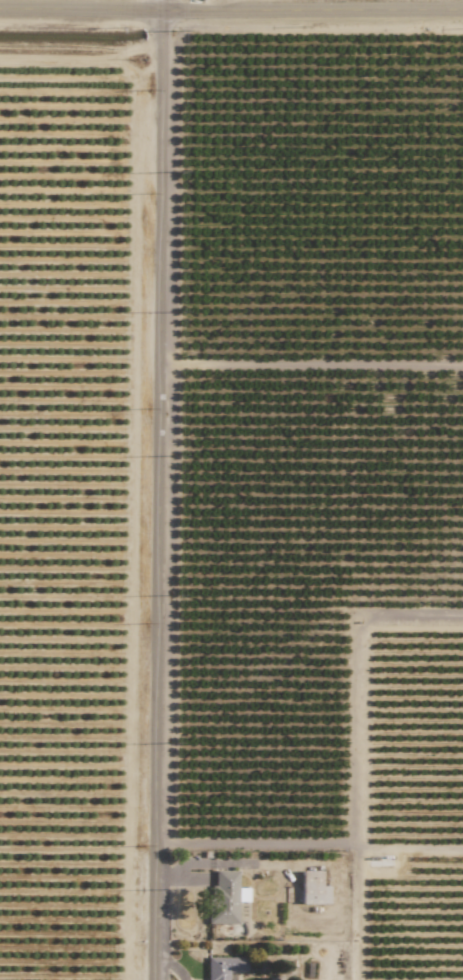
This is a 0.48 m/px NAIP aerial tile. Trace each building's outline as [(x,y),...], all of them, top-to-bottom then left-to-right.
[(207,924),(236,924),(236,871),(214,870),(213,886),(208,886),(207,924)] [(300,904),(327,903),(327,886),(319,886),(319,871),(299,871),(300,904)] [(207,957),(207,979),(227,979),(227,972),(244,972),(244,958),(207,957)]
